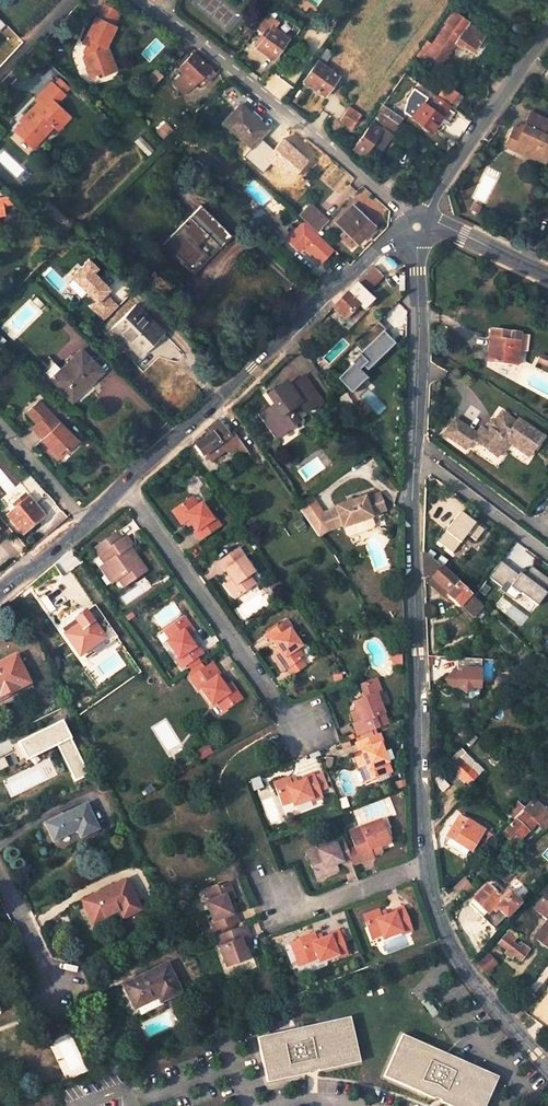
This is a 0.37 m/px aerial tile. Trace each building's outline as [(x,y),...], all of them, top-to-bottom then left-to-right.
[(84,56),(92,78),(111,70),(104,51),(116,25),(115,24),(121,12),(105,4),(98,17),(96,16),(84,42),(89,45),(87,50),(88,55),(84,56)] [(257,47),(272,59),(288,38),(262,19),(255,28),(265,35),(257,47)] [(439,62),(451,46),(469,58),(479,42),(474,39),(462,30),(448,20),(431,44),(426,41),(417,56),(421,58),(425,52),(439,62)] [(104,51),(111,70),(116,68),(109,49),(104,51)] [(324,94),(338,75),(324,65),(328,61),(332,54),(326,49),(304,79),(324,94)] [(421,58),(435,68),(439,62),(425,52),(421,58)] [(209,68),(193,53),(178,68),(183,72),(173,82),(184,92),(199,78),(209,68)] [(209,68),(199,78),(205,83),(215,74),(209,68)] [(151,86),(161,76),(155,70),(145,80),(151,86)] [(39,100),(26,114),(28,116),(23,121),(16,129),(25,138),(27,136),(33,141),(39,135),(42,137),(54,125),(58,129),(70,116),(57,103),(55,101),(63,92),(52,81),(37,98),(39,100)] [(450,104),(457,94),(458,93),(445,85),(438,96),(450,104)] [(404,113),(407,115),(419,99),(429,106),(432,101),(421,93),(414,88),(408,98),(406,106),(404,113)] [(57,103),(65,94),(63,92),(55,101),(57,103)] [(455,108),(462,98),(457,94),(450,104),(450,105),(455,108)] [(431,131),(450,105),(450,104),(438,96),(436,95),(432,101),(429,106),(419,99),(407,115),(412,118),(431,131)] [(382,113),(387,107),(382,103),(378,110),(380,111),(382,113)] [(241,105),(225,123),(264,157),(280,139),(268,128),(266,130),(258,124),(260,121),(241,105)] [(359,114),(347,105),(338,117),(350,126),(359,114)] [(402,118),(387,107),(382,113),(389,118),(398,124),(402,118)] [(381,147),(389,136),(391,133),(383,127),(389,118),(382,113),(380,111),(353,149),(361,155),(367,147),(369,148),(374,142),(381,147)] [(516,131),(512,129),(505,143),(514,147),(512,151),(531,159),(532,155),(545,160),(547,152),(547,137),(542,135),(544,130),(547,121),(529,113),(523,127),(520,133),(516,131)] [(391,133),(398,124),(389,118),(383,127),(391,133)] [(428,136),(431,131),(412,118),(409,123),(428,136)] [(25,138),(33,147),(42,137),(39,135),(33,141),(27,136),(25,138)] [(427,145),(413,135),(409,143),(422,152),(427,145)] [(376,154),(381,147),(374,142),(369,148),(376,154)] [(531,159),(543,164),(545,160),(532,155),(531,159)] [(309,203),(298,215),(315,230),(326,219),(309,203)] [(479,206),(472,203),(469,211),(476,214),(479,206)] [(352,205),(335,222),(343,229),(338,234),(351,247),(356,242),(372,225),(352,205)] [(199,206),(160,245),(166,250),(166,249),(190,271),(205,256),(195,246),(206,236),(216,245),(218,247),(229,236),(199,206)] [(301,245),(320,263),(332,251),(302,223),(286,240),(296,250),(301,245)] [(205,256),(216,245),(206,236),(195,246),(205,256)] [(109,294),(113,289),(96,272),(100,268),(89,258),(70,278),(93,300),(89,305),(105,320),(120,305),(109,294)] [(374,267),(333,309),(345,320),(359,306),(363,311),(373,301),(365,293),(367,292),(368,293),(372,289),(371,288),(375,284),(376,284),(383,277),(374,267)] [(122,332),(141,351),(162,331),(135,304),(112,327),(119,335),(122,332)] [(322,320),(303,341),(313,354),(336,333),(322,320)] [(354,344),(362,352),(350,363),(352,365),(357,371),(362,367),(367,372),(394,345),(387,338),(390,335),(378,322),(354,344)] [(489,340),(488,354),(486,353),(485,363),(513,365),(515,342),(506,342),(506,333),(486,331),(485,340),(489,340)] [(61,368),(50,358),(46,364),(47,374),(48,375),(49,377),(70,399),(101,369),(81,349),(61,368)] [(357,371),(352,365),(337,380),(351,394),(366,380),(357,371)] [(301,381),(317,406),(321,403),(304,378),(301,381)] [(276,439),(296,425),(288,413),(299,406),(304,415),(317,406),(301,381),(288,389),(285,385),(269,397),(275,407),(260,417),(276,439)] [(78,440),(49,411),(38,400),(27,411),(38,421),(33,426),(43,437),(41,439),(49,447),(56,454),(63,447),(67,450),(78,440)] [(230,437),(242,427),(230,411),(224,416),(218,422),(230,437)] [(528,459),(542,438),(517,421),(515,424),(500,414),(493,424),(489,429),(486,434),(479,430),(475,436),(453,421),(443,436),(464,451),(471,442),(495,459),(505,444),(528,459)] [(230,437),(218,422),(208,430),(212,434),(195,447),(201,456),(202,455),(206,460),(222,448),(228,451),(235,445),(230,437)] [(57,460),(67,450),(63,447),(56,454),(49,447),(47,449),(57,460)] [(311,494),(296,505),(318,537),(327,531),(321,515),(321,512),(311,494)] [(336,509),(321,515),(327,531),(342,526),(343,527),(371,518),(370,516),(380,513),(386,511),(380,494),(374,496),(364,499),(364,498),(336,508),(336,509)] [(15,509),(7,516),(22,534),(43,516),(27,499),(26,499),(23,496),(15,503),(16,504),(13,506),(15,509)] [(208,525),(196,509),(198,507),(192,499),(172,514),(178,522),(180,521),(185,528),(188,532),(185,534),(182,536),(191,549),(209,535),(205,528),(208,525)] [(459,512),(437,541),(452,553),(466,535),(475,541),(483,530),(459,512)] [(371,518),(343,527),(346,536),(349,537),(372,529),(374,526),(371,518)] [(106,567),(117,583),(119,581),(125,589),(148,573),(142,565),(138,568),(127,552),(130,550),(133,548),(127,539),(122,542),(118,535),(95,551),(106,567)] [(142,565),(130,550),(127,552),(138,568),(142,565)] [(422,551),(423,578),(432,577),(449,592),(446,596),(458,607),(470,618),(480,607),(468,596),(469,594),(422,551)] [(221,578),(231,592),(230,592),(235,600),(256,585),(250,578),(248,579),(244,572),(241,569),(246,566),(248,565),(239,552),(219,566),(225,575),(221,578)] [(517,574),(500,561),(488,577),(502,587),(505,582),(509,585),(517,574)] [(523,576),(543,591),(547,585),(547,579),(530,566),(523,576)] [(103,569),(114,585),(117,583),(106,567),(103,569)] [(518,573),(517,574),(509,585),(508,587),(517,594),(518,592),(535,605),(545,593),(543,591),(523,576),(518,573)] [(423,578),(443,598),(446,596),(449,592),(432,577),(423,578)] [(104,640),(85,613),(74,621),(76,621),(62,631),(79,657),(104,640)] [(189,642),(186,638),(189,635),(192,633),(183,620),(164,634),(170,642),(167,645),(178,660),(176,662),(182,670),(187,666),(191,671),(200,664),(196,659),(202,655),(196,647),(194,649),(189,642)] [(278,651),(280,655),(278,657),(274,659),(283,672),(286,670),(291,677),(303,668),(299,661),(302,658),(297,650),(300,648),(289,633),(292,631),(285,622),(265,637),(271,645),(273,644),(278,651)] [(0,664),(0,697),(28,683),(15,657),(0,664)] [(201,690),(213,707),(217,704),(224,713),(241,701),(231,685),(227,687),(225,689),(221,684),(217,679),(220,677),(212,665),(204,670),(200,664),(191,671),(195,677),(191,679),(199,691),(201,690)] [(461,668),(460,673),(452,673),(444,679),(450,686),(458,687),(458,688),(464,693),(470,690),(470,688),(479,688),(480,669),(461,668)] [(507,679),(501,674),(495,681),(502,686),(507,679)] [(372,733),(389,726),(382,707),(378,696),(383,695),(378,681),(362,687),(367,700),(354,705),(357,713),(358,715),(359,715),(363,724),(356,726),(355,726),(359,738),(362,737),(372,733)] [(383,695),(378,696),(382,707),(387,705),(383,695)] [(353,716),(356,726),(363,724),(359,715),(358,715),(357,713),(353,716)] [(88,775),(60,720),(15,742),(25,762),(57,746),(74,782),(88,775)] [(364,743),(374,739),(372,733),(362,737),(364,743)] [(366,785),(389,776),(385,766),(389,765),(382,746),(384,745),(381,736),(374,739),(364,743),(357,745),(360,754),(360,755),(363,753),(366,761),(368,767),(364,768),(360,769),(366,785)] [(209,748),(197,756),(200,760),(212,753),(209,748)] [(496,751),(487,760),(494,766),(503,757),(496,751)] [(452,768),(470,784),(483,770),(465,753),(452,768)] [(294,807),(312,800),(313,802),(322,799),(313,775),(304,779),(305,782),(297,785),(292,787),(291,783),(289,780),(276,786),(284,807),(293,803),(294,807)] [(453,788),(443,778),(437,784),(447,794),(453,788)] [(520,811),(513,819),(515,821),(503,834),(514,845),(536,822),(546,812),(532,799),(523,808),(522,809),(520,811)] [(516,802),(506,812),(513,819),(520,811),(522,809),(516,802)] [(87,804),(46,824),(54,841),(78,830),(82,837),(99,828),(87,804)] [(536,822),(544,828),(547,824),(547,814),(546,812),(536,822)] [(472,823),(461,816),(455,824),(466,831),(472,823)] [(487,824),(475,817),(472,823),(483,830),(487,824)] [(350,834),(356,851),(362,864),(374,860),(372,857),(370,851),(379,847),(380,849),(381,849),(389,845),(381,823),(350,834)] [(468,848),(471,850),(478,854),(478,855),(485,842),(490,834),(483,830),(472,823),(466,831),(455,824),(448,836),(468,848)] [(445,843),(464,855),(468,848),(448,836),(445,843)] [(317,881),(335,875),(332,868),(337,867),(343,864),(344,867),(353,864),(349,854),(345,843),(320,853),(321,858),(310,862),(317,881)] [(379,847),(370,851),(372,857),(382,853),(381,849),(380,849),(379,847)] [(353,864),(354,867),(362,864),(356,851),(349,854),(353,864)] [(320,853),(308,857),(310,862),(321,858),(320,853)] [(493,871),(501,877),(512,866),(504,859),(493,871)] [(463,879),(453,888),(462,898),(472,888),(463,879)] [(127,881),(84,901),(95,923),(120,910),(124,917),(141,909),(127,881)] [(206,902),(214,922),(211,923),(215,932),(221,929),(231,926),(238,923),(235,914),(232,915),(229,907),(227,903),(231,901),(235,900),(229,885),(207,894),(209,900),(206,902)] [(503,900),(487,885),(474,900),(490,915),(494,911),(498,914),(500,912),(506,917),(518,903),(509,893),(503,900)] [(542,897),(532,910),(547,921),(544,925),(531,943),(545,953),(547,948),(547,902),(542,897)] [(490,915),(474,900),(469,905),(485,921),(490,915)] [(383,939),(400,933),(401,934),(410,931),(401,908),(392,911),(393,914),(385,917),(380,919),(379,915),(377,912),(363,917),(372,939),(381,936),(383,939)] [(547,921),(532,910),(529,914),(544,925),(547,921)] [(244,951),(241,941),(246,939),(249,938),(245,926),(233,930),(223,934),(215,937),(227,968),(249,960),(246,950),(244,951)] [(231,926),(221,929),(223,934),(233,930),(231,926)] [(317,962),(336,955),(337,957),(346,954),(337,931),(329,935),(330,937),(322,940),(317,941),(315,938),(314,934),(299,940),(308,962),(316,959),(317,962)] [(512,942),(503,936),(498,943),(520,961),(526,953),(519,948),(516,952),(509,946),(512,942)] [(241,941),(244,951),(246,950),(250,949),(246,939),(241,941)] [(478,964),(485,972),(495,962),(488,955),(478,964)] [(168,965),(125,986),(135,1007),(160,996),(162,1001),(181,991),(168,965)] [(258,1040),(268,1082),(309,1073),(316,1071),(359,1061),(352,1020),(258,1040)] [(384,1080),(432,1099),(436,1101),(449,1105),(481,1105),(490,1090),(496,1077),(402,1039),(384,1080)]
